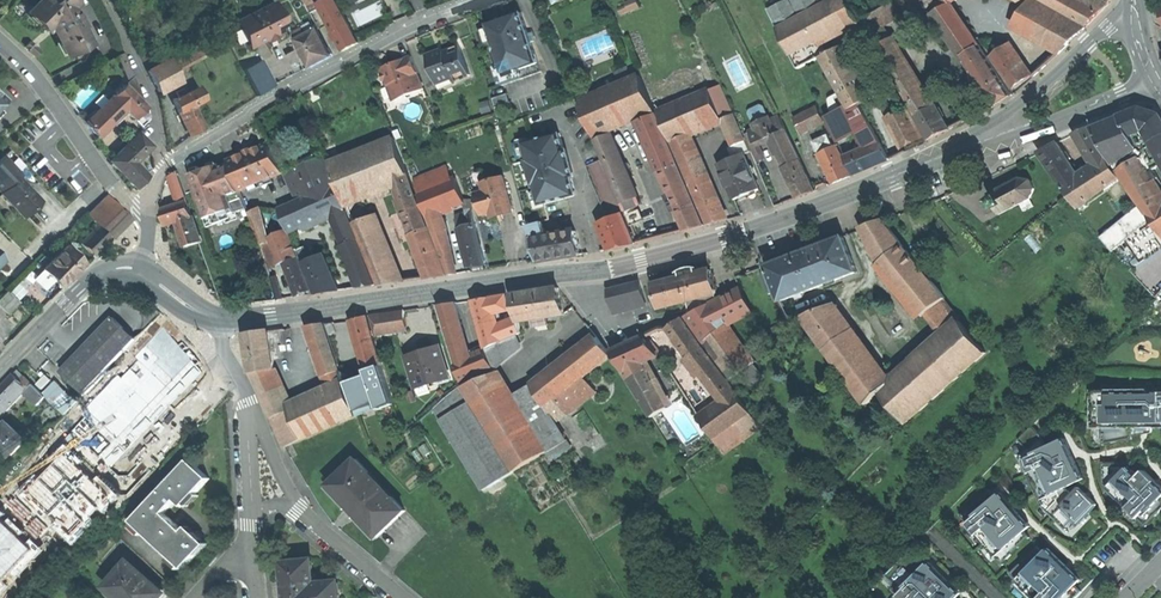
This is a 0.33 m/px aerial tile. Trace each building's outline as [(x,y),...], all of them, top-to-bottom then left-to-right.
[(29,13),(45,30),(46,30),(51,35),(54,39),(58,46),(66,56),(71,53),(77,64),(83,61),(89,49),(67,7),(72,2),(69,0),(41,0),(29,13)] [(311,13),(319,9),(315,0),(304,0),(311,13)] [(328,20),(342,12),(335,0),(326,0),(319,4),(328,20)] [(629,10),(639,6),(636,0),(634,0),(626,3),(627,5),(629,10)] [(777,28),(830,0),(786,0),(767,10),(777,28)] [(848,0),(830,0),(777,28),(792,56),(821,40),(859,20),(848,0)] [(876,48),(891,38),(884,26),(924,2),(923,0),(896,0),(861,21),(876,48)] [(933,14),(951,3),(949,0),(923,0),(924,2),(932,15),(933,14)] [(1036,0),(1030,0),(1012,27),(1060,54),(1085,27),(1036,0)] [(1081,0),(1041,0),(1087,25),(1101,11),(1081,0)] [(239,20),(253,46),(271,37),(288,29),(274,2),(239,20)] [(933,14),(961,56),(980,45),(951,3),(933,14)] [(629,10),(627,5),(618,9),(620,14),(629,10)] [(328,20),(344,51),(352,46),(359,43),(342,12),(328,20)] [(503,18),(487,24),(498,53),(505,75),(539,63),(531,42),(528,33),(521,12),(503,18)] [(249,48),(253,46),(239,20),(235,22),(249,48)] [(293,33),(297,40),(306,35),(303,28),(293,33)] [(296,40),(311,68),(322,62),(332,57),(318,29),(306,35),(297,40),(296,40)] [(876,48),(913,114),(930,104),(891,38),(876,48)] [(460,47),(457,40),(455,40),(458,48),(449,51),(440,55),(439,52),(428,56),(433,70),(435,70),(438,78),(437,79),(439,84),(454,78),(455,81),(471,75),(460,47)] [(828,53),(821,40),(792,56),(798,69),(820,58),(828,53)] [(40,51),(30,41),(24,48),(35,57),(40,51)] [(992,56),(1014,88),(1023,82),(1032,75),(1010,43),(992,56)] [(196,45),(169,59),(175,70),(202,56),(196,45)] [(961,56),(994,106),(1003,100),(1013,94),(980,45),(961,56)] [(838,48),(828,53),(820,58),(849,110),(868,100),(838,48)] [(117,56),(127,81),(133,76),(124,53),(117,56)] [(542,72),(539,63),(505,75),(498,53),(492,55),(502,85),(542,72)] [(419,73),(412,56),(396,62),(380,69),(387,85),(390,84),(395,96),(406,92),(407,95),(424,88),(418,73),(419,73)] [(169,59),(147,71),(158,92),(181,80),(175,70),(169,59)] [(243,69),(256,96),(274,87),(261,60),(243,69)] [(618,71),(623,82),(633,78),(628,67),(618,71)] [(624,123),(638,118),(656,110),(640,74),(633,78),(623,82),(578,101),(594,136),(606,131),(624,123)] [(146,107),(133,76),(127,81),(111,98),(124,111),(128,115),(133,120),(146,107)] [(711,89),(724,119),(734,115),(721,85),(711,89)] [(184,89),(176,93),(178,98),(172,101),(180,116),(180,115),(190,136),(198,132),(205,129),(193,105),(205,100),(199,88),(187,94),(184,89)] [(701,129),(721,120),(724,119),(711,89),(659,111),(672,142),(687,135),(701,129)] [(507,94),(491,99),(494,108),(509,103),(507,94)] [(97,137),(124,111),(111,98),(85,124),(91,130),(97,137)] [(934,102),(930,104),(913,114),(928,140),(938,134),(950,129),(934,102)] [(753,125),(754,124),(767,117),(768,117),(763,106),(759,105),(749,111),(748,114),(753,125)] [(847,138),(858,133),(872,125),(860,105),(849,111),(846,107),(824,118),(836,140),(845,135),(847,138)] [(883,110),(886,116),(898,110),(895,105),(883,110)] [(922,136),(907,106),(898,110),(886,116),(902,146),(913,140),(922,136)] [(147,120),(146,107),(133,120),(140,127),(147,120)] [(793,119),(800,134),(824,121),(816,107),(793,119)] [(1146,127),(1152,139),(1152,140),(1160,135),(1160,117),(1159,115),(1140,108),(1137,109),(1146,127)] [(1123,115),(1132,133),(1146,127),(1137,109),(1123,115)] [(638,118),(660,171),(679,164),(656,110),(638,118)] [(721,120),(733,146),(746,140),(734,115),(724,119),(721,120)] [(1113,164),(1137,149),(1137,145),(1132,133),(1123,115),(1094,127),(1104,146),(1103,147),(1104,148),(1113,164)] [(760,142),(770,137),(785,130),(786,130),(780,117),(770,122),(767,117),(754,124),(756,129),(744,135),(749,146),(760,142)] [(858,133),(867,148),(881,142),(872,125),(858,133)] [(1108,186),(1119,177),(1101,148),(1103,147),(1104,146),(1094,127),(1093,127),(1092,126),(1074,134),(1095,167),(1108,186)] [(1132,133),(1137,145),(1142,145),(1152,139),(1146,127),(1132,133)] [(779,154),(784,166),(799,159),(785,130),(770,137),(774,146),(779,154)] [(628,170),(606,131),(594,136),(622,203),(639,197),(628,170)] [(535,186),(540,205),(563,199),(577,195),(572,177),(575,176),(567,149),(565,150),(560,133),(523,143),(528,160),(526,160),(533,186),(535,186)] [(138,134),(109,162),(134,187),(141,181),(146,176),(133,163),(150,147),(138,134)] [(724,220),(687,135),(672,142),(708,224),(724,220)] [(814,142),(820,154),(833,147),(828,135),(824,137),(814,142)] [(1152,140),(1160,156),(1160,135),(1152,140)] [(396,192),(410,236),(428,230),(393,138),(329,163),(348,211),(396,192)] [(730,147),(734,158),(745,154),(751,152),(746,140),(733,146),(730,147)] [(763,160),(760,142),(749,146),(757,163),(763,160)] [(845,157),(854,174),(878,164),(890,159),(881,142),(867,148),(845,157)] [(1039,152),(1064,186),(1080,176),(1057,142),(1049,146),(1039,152)] [(240,191),(284,173),(269,144),(254,150),(253,148),(249,150),(244,152),(245,154),(228,161),(240,191)] [(833,147),(820,154),(833,183),(842,179),(850,176),(835,146),(833,147)] [(1113,164),(1117,170),(1140,155),(1137,149),(1113,164)] [(10,150),(3,156),(18,173),(25,167),(10,150)] [(760,189),(745,154),(734,158),(720,164),(734,199),(748,193),(760,189)] [(1160,201),(1160,190),(1140,155),(1117,170),(1141,204),(1147,212),(1160,201)] [(18,178),(21,176),(18,173),(3,156),(0,159),(0,189),(3,192),(18,178)] [(285,174),(298,200),(335,184),(324,156),(285,174)] [(807,194),(815,191),(799,159),(784,166),(783,167),(798,197),(807,194)] [(624,212),(601,160),(587,166),(591,174),(590,174),(609,218),(623,212),(624,212)] [(238,212),(247,209),(228,164),(219,167),(219,165),(217,166),(216,164),(206,167),(192,173),(193,174),(190,176),(205,218),(213,216),(215,220),(238,212)] [(685,230),(705,225),(679,164),(660,171),(685,230)] [(441,212),(465,202),(456,178),(453,180),(448,167),(414,180),(428,217),(441,212)] [(1077,208),(1108,186),(1095,167),(1080,176),(1064,186),(1062,187),(1068,196),(1077,208)] [(170,176),(180,204),(188,201),(176,171),(170,176)] [(501,213),(513,209),(504,176),(482,182),(484,191),(476,193),(482,215),(494,212),(500,210),(501,213)] [(1,194),(22,217),(31,209),(40,201),(18,178),(3,192),(1,194)] [(1020,178),(989,194),(991,199),(997,210),(999,214),(1020,203),(1030,199),(1032,198),(1035,189),(1030,180),(1020,178)] [(331,214),(344,208),(335,184),(298,200),(279,208),(289,231),(331,214)] [(87,215),(98,226),(110,238),(119,229),(130,218),(107,196),(87,215)] [(986,215),(997,210),(991,199),(981,205),(986,215)] [(1034,206),(1030,199),(1020,203),(1024,211),(1034,206)] [(456,216),(459,229),(476,224),(471,200),(465,202),(467,212),(456,216)] [(193,215),(188,201),(180,204),(163,210),(166,224),(176,221),(193,215)] [(1147,212),(1151,219),(1160,234),(1160,201),(1147,212)] [(1113,251),(1151,219),(1147,212),(1141,204),(1101,237),(1113,251)] [(249,214),(260,242),(267,238),(260,208),(249,214)] [(341,238),(354,233),(344,208),(331,214),(341,238)] [(240,219),(238,212),(215,220),(213,216),(205,218),(208,227),(228,220),(229,223),(240,219)] [(448,230),(441,212),(428,217),(449,275),(457,274),(448,230)] [(636,243),(623,212),(609,218),(602,221),(613,248),(636,243)] [(202,242),(193,215),(176,221),(181,235),(185,246),(202,242)] [(370,217),(354,223),(379,284),(396,282),(370,217)] [(946,299),(884,220),(865,227),(882,261),(925,316),(945,299),(946,299)] [(529,225),(532,238),(546,235),(542,221),(529,225)] [(487,265),(476,224),(459,229),(469,267),(478,266),(487,265)] [(81,243),(93,255),(110,238),(98,226),(81,243)] [(1160,248),(1160,245),(1149,227),(1129,241),(1142,261),(1160,248)] [(276,266),(284,263),(298,257),(287,229),(267,238),(276,266)] [(446,275),(428,230),(410,236),(426,278),(437,276),(446,275)] [(546,235),(532,238),(539,262),(580,255),(575,230),(546,235)] [(361,287),(376,285),(354,233),(341,238),(361,287)] [(777,291),(781,301),(858,272),(844,235),(806,250),(767,265),(769,273),(777,291)] [(268,270),(276,266),(267,238),(260,242),(268,270)] [(53,280),(61,288),(73,275),(83,265),(65,247),(42,269),(44,271),(53,280)] [(298,250),(300,255),(307,252),(305,247),(298,250)] [(300,255),(304,263),(311,260),(307,252),(300,255)] [(311,260),(304,263),(317,293),(330,291),(340,290),(325,254),(311,260)] [(298,257),(284,263),(296,294),(298,293),(299,295),(305,293),(304,290),(306,290),(311,287),(298,257)] [(684,269),(686,276),(694,274),(693,266),(690,267),(687,268),(684,269)] [(678,278),(656,284),(662,307),(687,301),(716,293),(717,293),(711,270),(694,274),(686,276),(678,278)] [(43,290),(53,280),(44,271),(34,281),(43,290)] [(770,294),(777,291),(769,273),(763,275),(770,294)] [(271,278),(277,300),(283,298),(277,276),(271,278)] [(613,301),(616,313),(646,305),(640,282),(610,290),(613,301)] [(514,294),(520,322),(533,320),(548,317),(565,314),(559,287),(536,291),(514,294)] [(702,340),(728,323),(752,311),(741,288),(718,300),(691,314),(685,317),(702,340)] [(0,298),(0,307),(8,315),(20,303),(8,291),(0,298)] [(687,301),(691,314),(718,300),(716,293),(687,301)] [(508,295),(493,298),(496,311),(501,310),(501,314),(511,311),(508,295)] [(474,300),(486,349),(504,341),(499,326),(496,311),(493,298),(474,300)] [(925,316),(942,337),(960,321),(958,317),(945,299),(925,316)] [(438,305),(454,362),(468,356),(455,303),(438,305)] [(866,404),(880,392),(879,392),(888,384),(830,306),(803,317),(866,404)] [(404,311),(370,316),(375,335),(407,330),(404,311)] [(161,314),(136,339),(125,351),(135,362),(171,324),(161,314)] [(362,355),(367,371),(381,366),(367,316),(359,318),(352,320),(359,354),(362,355)] [(550,324),(548,317),(533,320),(534,327),(550,324)] [(62,372),(85,393),(104,373),(125,351),(136,339),(114,318),(62,372)] [(688,358),(704,349),(683,318),(675,323),(667,328),(688,358)] [(518,319),(504,325),(499,326),(504,341),(515,336),(521,334),(518,319)] [(986,353),(960,321),(942,337),(888,384),(879,392),(880,392),(906,424),(986,353)] [(728,323),(702,340),(730,380),(756,362),(728,323)] [(325,324),(312,326),(328,374),(340,369),(325,324)] [(275,369),(269,331),(258,333),(245,335),(251,373),(275,369)] [(486,349),(485,350),(494,369),(520,347),(515,336),(504,341),(486,349)] [(611,350),(624,371),(638,366),(659,357),(643,337),(629,342),(611,350)] [(598,338),(534,388),(546,407),(584,377),(612,355),(598,338)] [(407,357),(417,388),(429,384),(450,378),(440,347),(423,352),(407,357)] [(723,402),(738,392),(704,349),(688,358),(723,402)] [(494,369),(485,350),(478,352),(468,356),(454,362),(461,383),(494,369)] [(359,416),(393,405),(381,366),(367,371),(352,376),(345,378),(359,416)] [(638,366),(624,371),(652,416),(667,407),(647,370),(642,372),(638,366)] [(290,409),(275,369),(251,373),(272,418),(290,409)] [(322,377),(329,391),(344,384),(345,384),(340,369),(328,374),(322,377)] [(145,413),(104,373),(85,393),(126,433),(145,413)] [(496,373),(462,386),(515,472),(546,453),(512,398),(496,373)] [(1,416),(24,393),(28,388),(19,379),(14,375),(0,389),(0,415),(1,416)] [(23,375),(19,379),(28,388),(33,384),(23,375)] [(596,391),(584,377),(546,407),(556,423),(596,391)] [(158,398),(188,425),(208,402),(192,387),(182,378),(170,391),(167,388),(158,398)] [(24,393),(38,406),(46,397),(33,384),(28,388),(24,393)] [(329,391),(290,409),(304,439),(358,415),(344,384),(329,391)] [(431,390),(429,384),(417,388),(419,394),(431,390)] [(1103,429),(1133,428),(1143,428),(1160,428),(1160,389),(1160,388),(1148,388),(1148,389),(1133,389),(1133,385),(1131,385),(1131,386),(1104,385),(1104,384),(1102,384),(1102,390),(1103,408),(1103,429)] [(462,386),(461,385),(434,409),(484,490),(515,472),(462,386)] [(532,385),(512,398),(546,453),(550,460),(571,448),(556,423),(546,407),(534,388),(532,385)] [(1092,390),(1092,408),(1103,408),(1102,390),(1092,390)] [(411,402),(416,400),(414,391),(408,392),(411,402)] [(762,427),(738,392),(723,402),(701,418),(725,453),(762,427)] [(1092,428),(1103,429),(1103,408),(1092,408),(1092,428)] [(304,439),(290,409),(272,418),(285,447),(304,439)] [(10,459),(27,441),(8,423),(1,431),(0,432),(0,450),(10,459)] [(1018,457),(1019,460),(1047,447),(1041,434),(1033,425),(1018,440),(1027,449),(1018,457)] [(1133,428),(1103,429),(1103,445),(1105,445),(1105,444),(1132,439),(1133,439),(1133,428)] [(1038,499),(1066,487),(1061,475),(1072,470),(1065,456),(1068,455),(1066,450),(1070,448),(1066,438),(1047,447),(1019,460),(1038,499)] [(1061,475),(1066,487),(1085,478),(1072,453),(1070,448),(1066,450),(1068,455),(1065,456),(1072,470),(1061,475)] [(61,468),(49,456),(31,475),(69,511),(85,494),(88,497),(96,488),(76,469),(70,476),(61,468)] [(356,459),(328,485),(355,513),(377,537),(406,511),(392,497),(391,498),(368,474),(369,472),(356,459)] [(210,479),(190,460),(133,521),(185,569),(199,553),(208,544),(189,527),(185,531),(165,513),(177,500),(184,507),(210,479)] [(1111,492),(1133,470),(1133,461),(1132,461),(1132,462),(1128,462),(1122,462),(1104,463),(1105,462),(1103,462),(1103,484),(1111,492)] [(1133,470),(1111,492),(1147,526),(1148,525),(1147,525),(1160,510),(1160,486),(1160,485),(1145,470),(1139,476),(1133,470)] [(1051,515),(1073,494),(1067,488),(1066,487),(1038,499),(1041,506),(1051,515)] [(1079,487),(1073,494),(1051,515),(1066,530),(1067,529),(1066,528),(1074,519),(1079,523),(1097,504),(1087,495),(1079,487)] [(967,523),(996,498),(989,489),(988,490),(988,491),(962,514),(961,513),(959,514),(967,523)] [(1002,492),(996,498),(967,523),(1003,565),(1004,564),(1003,563),(1028,538),(1029,538),(1030,537),(1013,518),(1014,517),(1012,515),(1006,510),(1008,508),(1007,506),(1004,503),(1007,501),(1008,501),(1009,500),(1002,492)] [(1017,581),(1042,556),(1038,546),(1037,547),(1037,548),(1011,572),(1009,573),(1017,581)] [(898,596),(925,567),(908,552),(886,575),(896,585),(892,590),(898,596)] [(1042,556),(1017,581),(1034,597),(1076,597),(1082,591),(1069,578),(1071,576),(1068,573),(1066,571),(1064,573),(1059,569),(1060,567),(1058,565),(1057,566),(1042,556)] [(118,597),(160,597),(164,593),(129,562),(107,587),(118,597)] [(340,595),(335,596),(334,583),(315,585),(314,575),(313,565),(299,566),(299,562),(285,564),(288,597),(340,597),(340,595)] [(925,567),(898,596),(900,597),(956,597),(944,586),(945,585),(944,584),(942,583),(941,584),(936,579),(938,576),(934,573),(938,569),(930,562),(925,567)]
